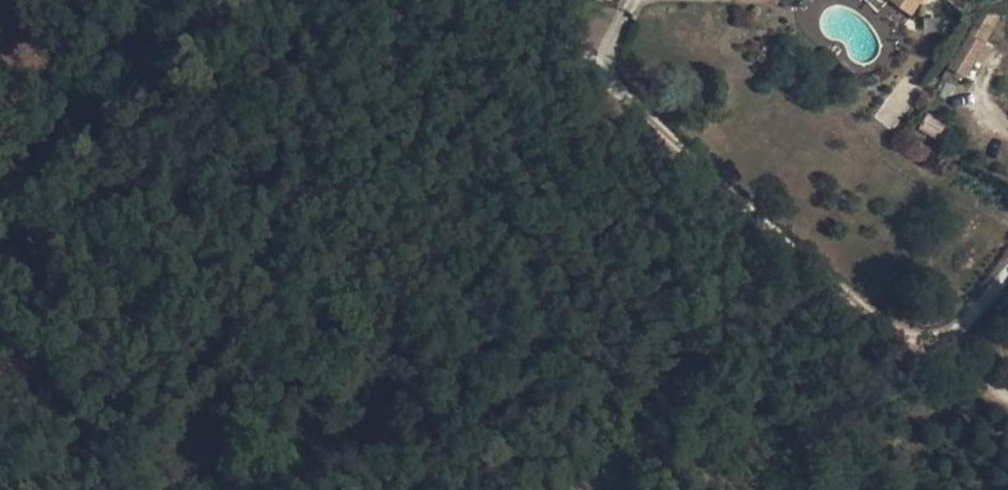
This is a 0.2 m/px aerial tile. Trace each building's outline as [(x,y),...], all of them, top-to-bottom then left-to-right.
[(914,12),(922,0),(897,0),(914,12)] [(969,80),(987,47),(966,35),(947,67),(969,80)]
